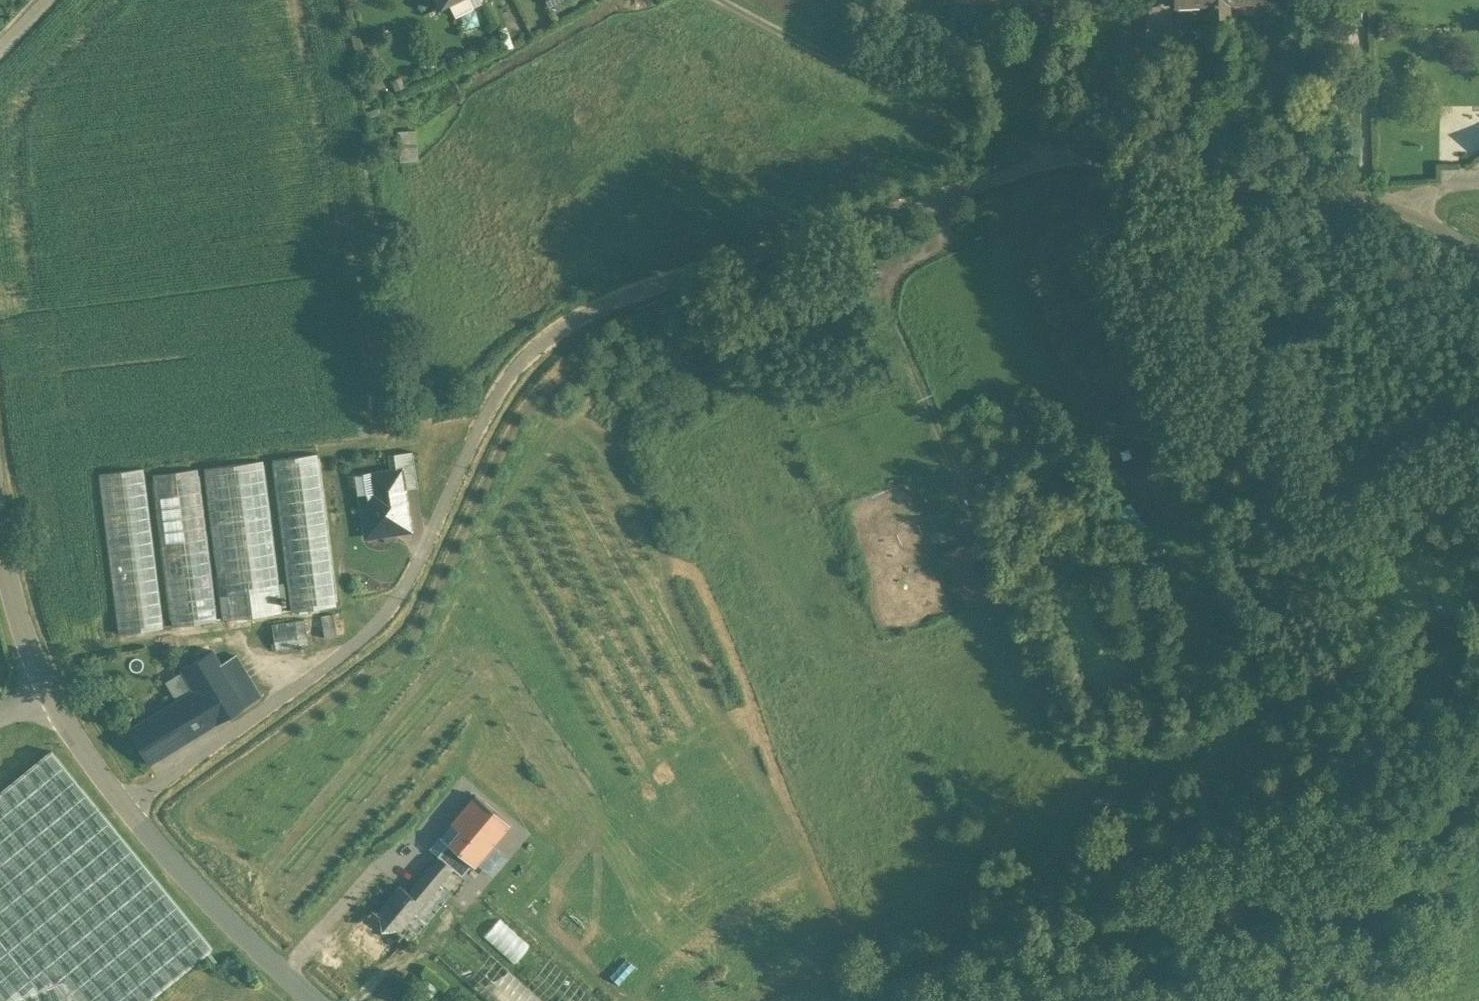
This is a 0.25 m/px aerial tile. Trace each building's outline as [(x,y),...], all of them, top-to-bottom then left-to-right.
[(438,8),(455,0),(434,0),(438,8)] [(1174,5),(1212,4),(1213,18),(1229,17),(1229,3),(1267,1),(1267,0),(1174,0),(1174,5)] [(1157,6),(1137,7),(1139,33),(1158,32),(1157,6)] [(415,130),(399,132),(402,161),(418,160),(415,130)] [(412,451),(393,454),(396,471),(401,470),(404,489),(417,487),(412,451)] [(318,454),(271,460),(290,612),(337,606),(318,454)] [(281,599),(263,460),(203,468),(217,577),(215,577),(221,620),(282,613),(281,605),(286,604),(285,598),(281,599)] [(143,468),(98,473),(118,634),(163,628),(143,468)] [(198,468),(152,474),(171,627),(217,621),(198,468)] [(396,471),(357,477),(366,537),(410,530),(404,489),(401,470),(396,471)] [(333,614),(321,617),(324,638),(337,636),(333,614)] [(305,619),(252,627),(256,653),(308,645),(305,619)] [(221,664),(213,650),(181,669),(194,690),(214,724),(246,705),(221,664)] [(260,697),(235,655),(221,664),(246,705),(260,697)] [(194,690),(128,729),(149,763),(214,724),(194,690)] [(212,947),(51,750),(0,792),(0,1000),(6,1000),(49,986),(55,1000),(145,1000),(212,947)] [(476,866),(508,824),(473,797),(440,839),(476,866)] [(438,855),(407,889),(421,902),(452,868),(438,855)] [(421,902),(397,930),(402,935),(408,940),(463,878),(452,868),(421,902)] [(407,889),(400,884),(376,912),(397,930),(421,902),(407,889)] [(485,898),(436,953),(489,1000),(601,1000),(485,898)] [(376,912),(372,908),(349,934),(379,960),(402,935),(376,912)] [(433,990),(418,976),(411,984),(425,998),(433,990)] [(49,986),(6,1000),(55,1000),(49,986)]
